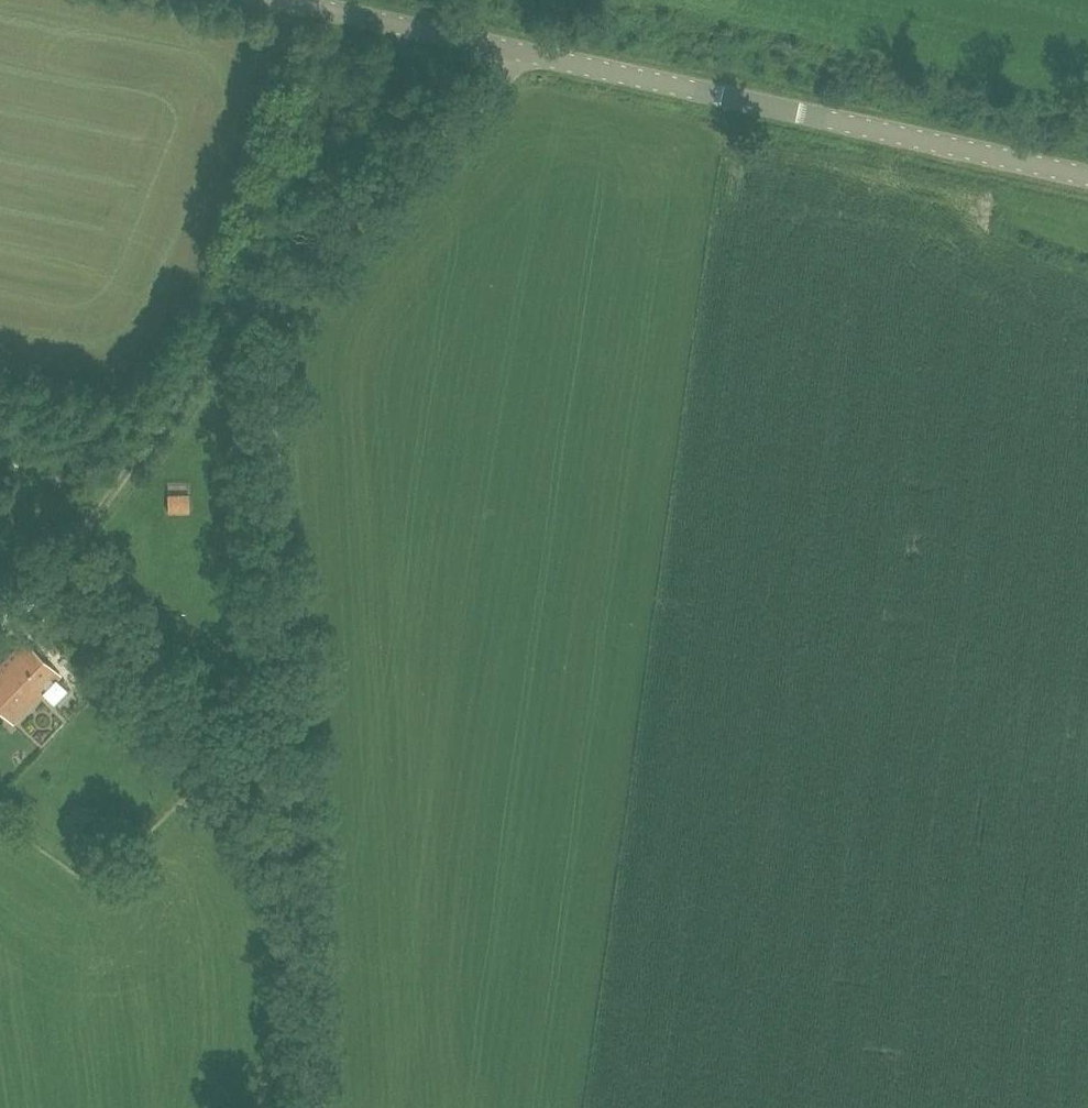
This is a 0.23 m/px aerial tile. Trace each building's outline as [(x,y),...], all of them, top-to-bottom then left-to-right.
[(168,495),(169,511),(191,510),(190,495),(168,495)] [(61,675),(26,640),(0,666),(0,710),(13,723),(43,693),(55,705),(69,691),(57,679),(61,675)]
